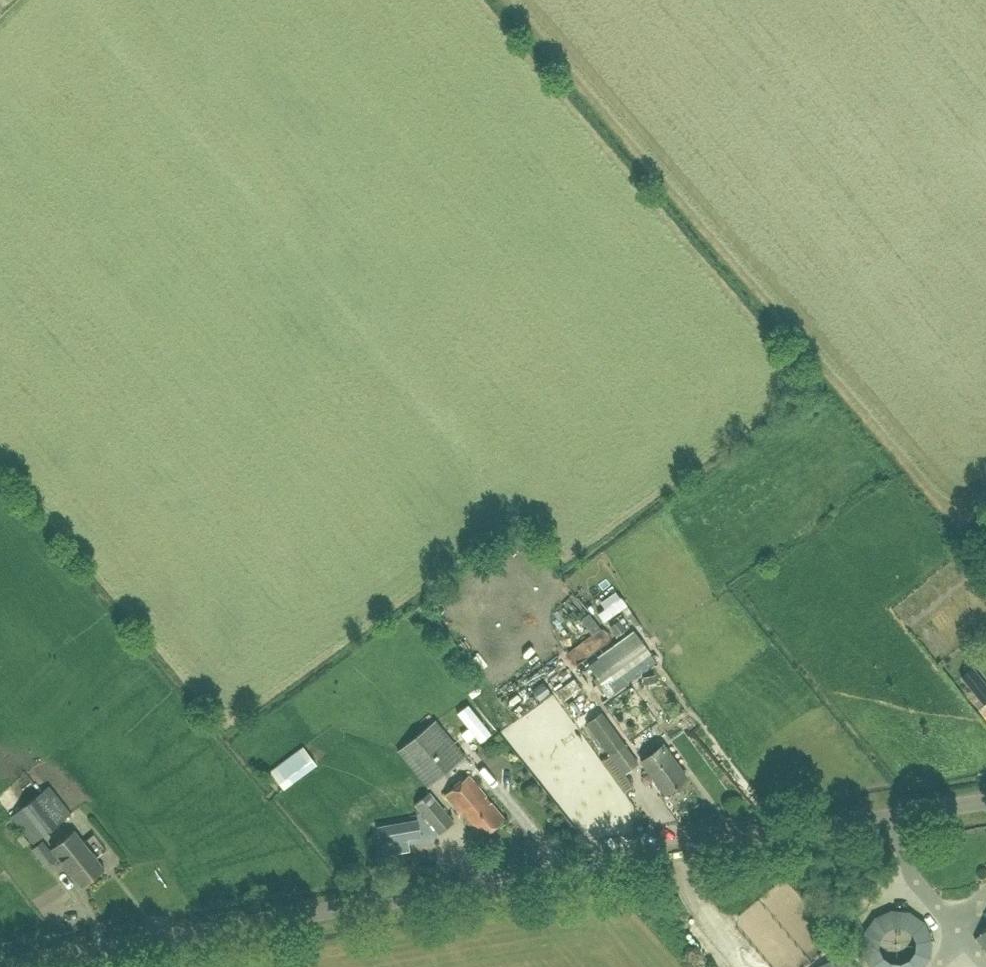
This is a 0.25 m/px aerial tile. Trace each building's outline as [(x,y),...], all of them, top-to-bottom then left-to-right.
[(646,648),(633,631),(587,665),(599,682),(646,648)] [(985,703),(985,685),(972,667),(971,667),(966,661),(955,669),(961,676),(960,676),(983,706),(985,703)] [(570,671),(541,689),(547,701),(577,683),(570,671)] [(501,696),(518,716),(532,705),(515,685),(501,696)] [(624,774),(638,765),(602,713),(585,725),(608,755),(610,754),(624,774)] [(427,788),(466,757),(435,720),(397,751),(427,788)] [(664,794),(686,778),(662,745),(640,761),(664,794)] [(283,789),(316,765),(302,748),(270,772),(283,789)] [(470,822),(480,835),(502,818),(467,774),(443,793),(468,824),(470,822)] [(631,789),(650,824),(665,816),(646,781),(631,789)] [(11,817),(29,841),(31,844),(71,814),(49,786),(11,817)] [(438,833),(453,821),(429,792),(414,804),(438,833)] [(420,815),(372,823),(378,856),(426,848),(420,815)] [(81,887),(104,869),(74,830),(51,848),(81,887)] [(46,867),(58,858),(43,840),(32,849),(46,867)] [(975,937),(985,951),(985,929),(975,937)] [(717,960),(719,966),(736,966),(733,956),(717,960)]
